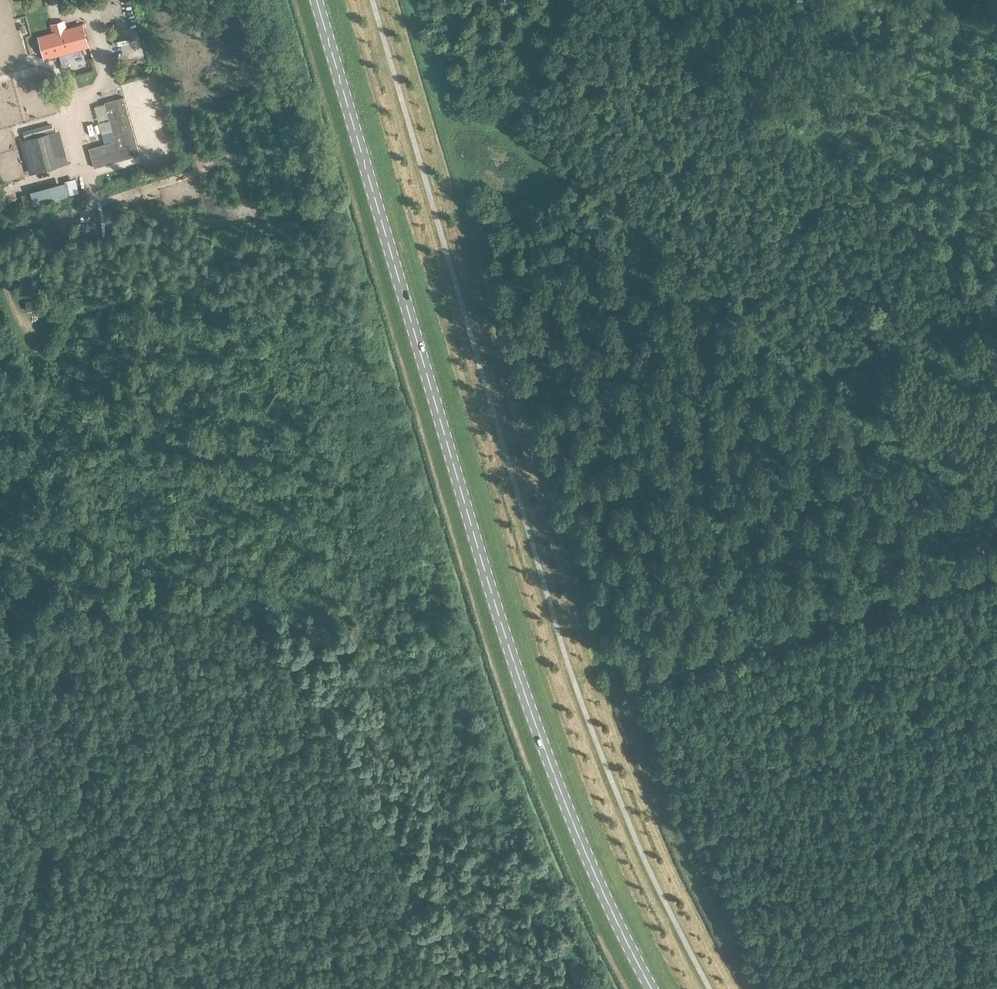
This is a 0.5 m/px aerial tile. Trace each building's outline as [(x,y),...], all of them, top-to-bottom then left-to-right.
[(42,13),(33,15),(37,30),(46,28),(42,13)] [(51,22),(54,32),(68,29),(65,19),(51,22)] [(39,38),(44,57),(88,45),(83,26),(39,38)] [(89,148),(95,168),(140,155),(124,97),(105,102),(115,141),(89,148)] [(54,131),(53,125),(23,133),(25,139),(54,131)] [(55,132),(30,139),(24,140),(33,173),(64,165),(55,132)] [(10,183),(5,184),(10,201),(15,200),(10,183)] [(64,185),(54,187),(53,188),(56,198),(56,199),(68,196),(64,185)] [(44,299),(25,301),(27,311),(46,309),(44,299)]
